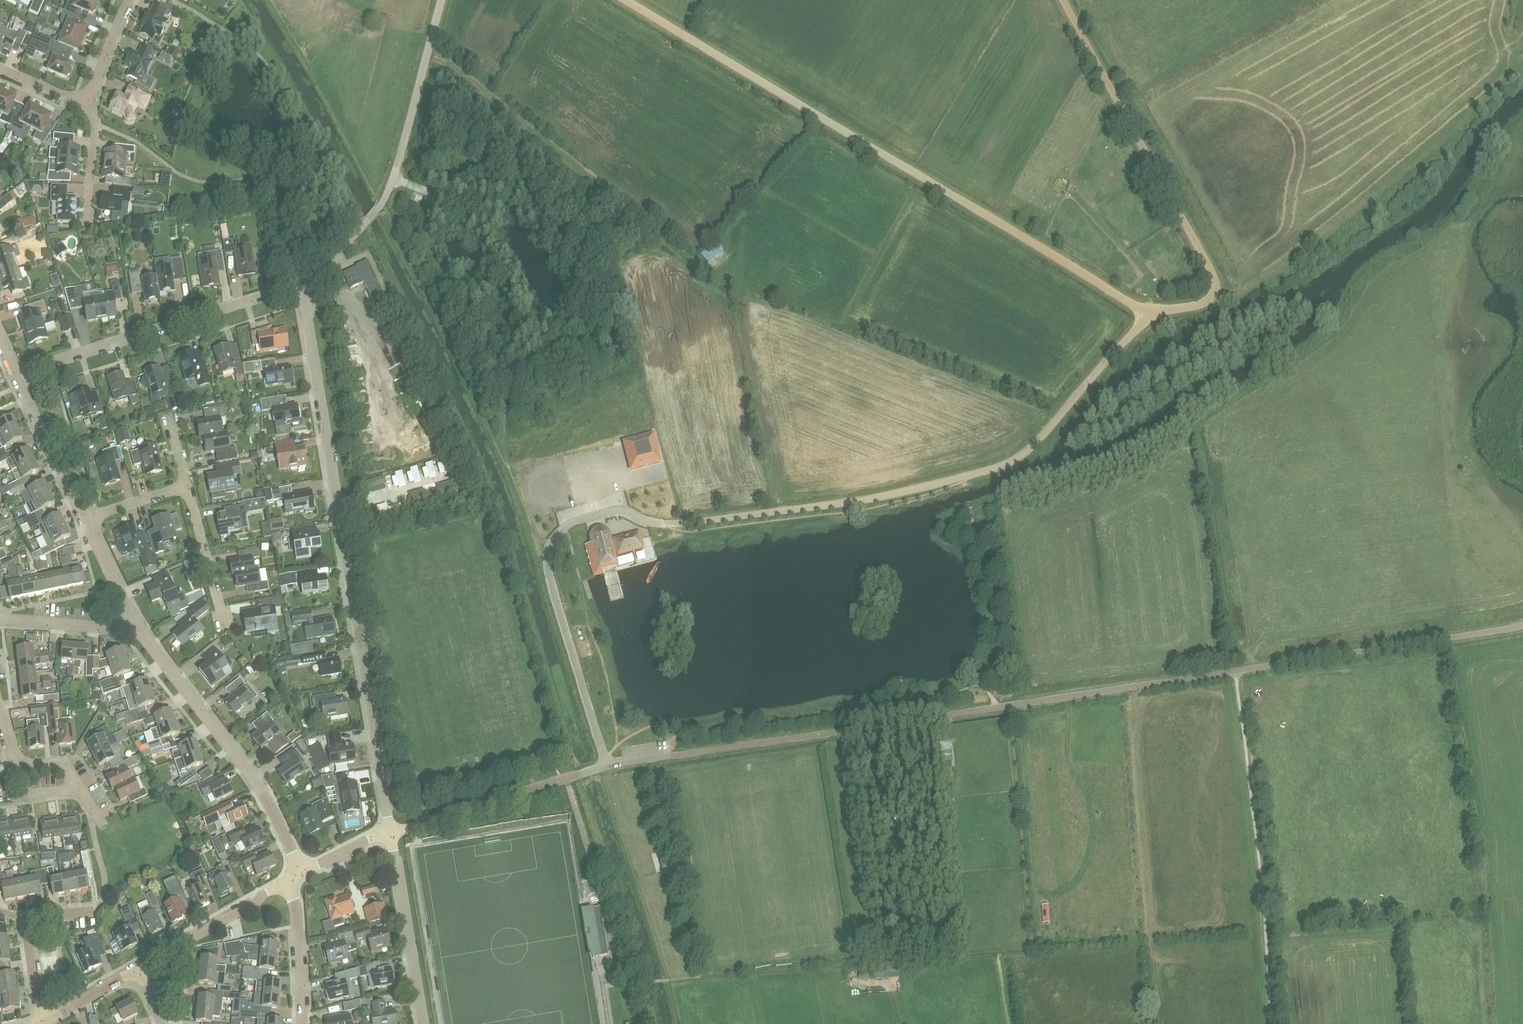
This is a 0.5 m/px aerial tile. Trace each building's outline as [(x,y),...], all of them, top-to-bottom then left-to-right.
[(44,0),(30,0),(33,1),(29,10),(38,14),(44,0)] [(95,0),(77,0),(77,1),(74,0),(68,0),(64,11),(76,16),(79,9),(92,14),(93,12),(96,11),(98,6),(97,4),(98,1),(95,0)] [(162,19),(166,12),(154,6),(151,13),(149,12),(145,20),(143,19),(141,24),(143,24),(142,26),(143,27),(140,34),(152,40),(155,33),(160,36),(168,21),(162,19)] [(58,12),(62,14),(60,20),(62,24),(66,26),(63,32),(83,40),(86,35),(85,32),(87,28),(73,22),(76,16),(64,11),(59,9),(58,12)] [(29,20),(35,22),(37,16),(32,14),(29,20)] [(6,30),(0,43),(0,51),(9,55),(15,42),(21,44),(27,33),(20,30),(17,35),(6,30)] [(35,31),(31,40),(40,44),(44,35),(35,31)] [(83,40),(63,32),(61,38),(57,36),(53,38),(49,47),(61,53),(64,45),(77,51),(79,47),(81,46),(83,40)] [(31,38),(27,36),(23,44),(27,46),(31,38)] [(58,59),(61,53),(49,47),(40,44),(31,40),(28,48),(46,55),(44,60),(51,63),(48,70),(66,78),(67,75),(69,74),(71,70),(71,68),(72,65),(58,59)] [(151,60),(154,53),(142,47),(138,54),(132,51),(131,53),(129,54),(128,57),(128,59),(125,66),(131,69),(127,76),(137,81),(141,74),(145,76),(152,61),(151,60)] [(171,47),(168,55),(176,59),(180,51),(171,47)] [(163,53),(160,58),(169,63),(172,57),(163,53)] [(150,97),(129,87),(125,97),(117,93),(110,109),(126,116),(126,118),(127,120),(128,122),(130,122),(132,121),(133,120),(134,118),(133,116),(132,114),(136,106),(143,109),(150,97)] [(16,114),(10,111),(16,98),(11,96),(10,94),(5,91),(0,102),(0,113),(2,114),(0,118),(0,121),(10,126),(16,114)] [(183,104),(179,93),(172,95),(176,107),(183,104)] [(34,107),(29,104),(22,118),(16,114),(10,126),(22,132),(25,125),(31,128),(41,109),(36,106),(34,107)] [(44,143),(50,132),(44,129),(51,116),(47,114),(46,112),(41,109),(31,128),(36,131),(33,138),(44,143)] [(57,159),(77,161),(77,155),(79,155),(80,148),(73,147),(67,147),(68,135),(54,133),(53,140),(59,141),(58,149),(50,148),(49,158),(57,159)] [(134,154),(135,147),(122,145),(121,152),(105,150),(104,157),(106,157),(105,164),(125,166),(127,153),(134,154)] [(77,175),(78,168),(76,167),(77,161),(57,159),(55,172),(48,171),(47,181),(60,182),(61,173),(77,175)] [(124,179),(125,166),(105,164),(105,170),(103,170),(102,177),(114,178),(113,184),(130,186),(131,180),(124,179)] [(30,192),(43,192),(43,182),(27,182),(30,192)] [(75,222),(75,197),(67,197),(67,186),(52,186),(51,202),(58,202),(57,222),(75,222)] [(129,202),(130,190),(114,188),(114,195),(102,194),(101,199),(100,199),(99,204),(101,205),(100,210),(120,212),(121,201),(129,202)] [(0,201),(0,211),(5,208),(14,200),(9,193),(2,199),(0,201)] [(32,217),(21,219),(23,228),(33,226),(32,217)] [(228,240),(227,231),(226,225),(220,226),(221,232),(223,241),(225,253),(235,252),(239,276),(255,273),(252,248),(241,250),(239,238),(228,240)] [(54,250),(62,244),(58,239),(51,242),(54,250)] [(715,240),(701,254),(709,262),(723,249),(715,240)] [(57,257),(67,250),(63,244),(62,244),(54,250),(53,251),(57,257)] [(17,246),(11,248),(11,247),(0,250),(0,253),(2,259),(0,260),(0,275),(18,269),(15,259),(20,257),(17,246)] [(43,258),(51,257),(50,249),(43,249),(43,258)] [(203,287),(219,285),(217,272),(225,271),(221,251),(204,253),(205,261),(199,261),(203,287)] [(155,270),(156,277),(159,293),(174,290),(173,281),(172,278),(183,276),(181,259),(181,257),(170,259),(170,261),(171,268),(155,270)] [(384,296),(368,260),(356,266),(356,267),(343,273),(350,289),(363,283),(372,301),(384,296)] [(107,276),(113,276),(112,273),(118,272),(116,263),(105,265),(107,276)] [(18,269),(0,275),(0,278),(3,288),(11,286),(13,293),(12,293),(12,295),(25,291),(25,290),(31,288),(27,278),(21,279),(18,269)] [(140,272),(140,269),(129,271),(130,273),(129,273),(132,294),(143,292),(144,302),(160,299),(159,293),(156,277),(141,279),(140,271),(140,272)] [(59,280),(52,283),(54,289),(61,286),(59,280)] [(121,298),(119,281),(111,282),(112,291),(105,292),(105,297),(106,299),(99,300),(102,319),(117,316),(114,299),(121,298)] [(84,300),(82,287),(74,288),(74,287),(69,288),(65,289),(69,307),(77,306),(84,304),(87,321),(102,319),(99,300),(92,301),(92,299),(84,300)] [(24,330),(43,324),(40,314),(46,312),(42,301),(25,307),(27,315),(20,317),(24,330)] [(65,333),(76,329),(72,315),(60,319),(65,333)] [(37,344),(42,342),(42,340),(48,338),(43,324),(24,330),(29,344),(35,342),(37,344)] [(267,332),(267,328),(251,332),(253,346),(261,344),(262,351),(287,347),(284,329),(267,332)] [(231,355),(228,346),(215,350),(222,373),(233,369),(235,377),(244,374),(237,353),(231,355)] [(195,361),(192,352),(179,356),(186,379),(196,376),(199,385),(209,383),(201,359),(195,361)] [(276,368),(275,360),(261,363),(262,371),(265,371),(267,385),(292,381),(290,366),(276,368)] [(245,374),(253,373),(251,363),(243,364),(245,374)] [(161,377),(158,368),(145,372),(147,378),(145,379),(144,381),(145,386),(148,387),(150,386),(152,395),(172,389),(167,375),(161,377)] [(125,383),(122,374),(108,378),(115,401),(135,395),(131,381),(125,383)] [(89,390),(70,397),(74,409),(71,410),(73,419),(83,416),(83,418),(103,411),(99,400),(93,402),(89,390)] [(276,397),(260,400),(262,411),(274,409),(276,426),(299,422),(296,405),(287,406),(278,408),(276,397)] [(168,401),(171,411),(181,407),(178,398),(168,401)] [(205,421),(196,422),(199,438),(203,437),(223,434),(221,418),(226,417),(224,406),(223,404),(215,405),(215,407),(208,409),(210,420),(205,421)] [(398,405),(392,408),(396,414),(402,410),(398,405)] [(146,419),(154,416),(151,408),(143,411),(146,419)] [(139,420),(142,415),(136,411),(133,417),(139,420)] [(12,417),(0,423),(0,432),(1,435),(18,428),(12,417)] [(102,430),(110,428),(106,417),(99,419),(102,430)] [(18,428),(1,435),(2,436),(0,437),(0,442),(4,441),(7,446),(23,439),(18,428)] [(119,443),(130,441),(126,428),(116,431),(119,443)] [(223,434),(203,437),(205,453),(215,451),(221,450),(222,461),(237,459),(235,447),(230,448),(227,433),(223,434)] [(660,462),(653,434),(624,442),(631,470),(660,462)] [(286,441),(275,443),(280,469),(306,464),(304,448),(295,450),(288,451),(286,441)] [(163,471),(156,445),(130,452),(134,466),(142,463),(145,475),(163,471)] [(105,485),(120,480),(114,462),(120,460),(116,447),(102,451),(104,458),(97,460),(105,485)] [(7,460),(12,471),(18,468),(34,460),(29,449),(12,457),(13,457),(10,459),(7,460)] [(7,460),(10,459),(7,453),(0,456),(0,463),(7,460)] [(442,460),(446,475),(452,473),(448,459),(442,460)] [(12,471),(17,481),(9,485),(11,491),(23,485),(23,486),(32,481),(29,475),(39,471),(34,460),(18,468),(12,471)] [(426,465),(430,479),(437,477),(433,463),(426,465)] [(210,493),(234,489),(232,474),(240,473),(238,464),(215,468),(217,476),(207,477),(210,493)] [(411,469),(414,483),(421,481),(417,467),(411,469)] [(395,473),(399,488),(406,486),(402,472),(395,473)] [(384,478),(367,483),(369,490),(386,485),(384,478)] [(20,494),(25,504),(33,500),(50,493),(44,481),(28,489),(25,490),(26,491),(20,494)] [(437,490),(439,498),(463,492),(460,484),(437,490)] [(25,490),(23,486),(23,485),(11,491),(14,497),(20,494),(26,491),(25,490)] [(290,486),(275,489),(271,490),(265,491),(267,502),(273,501),(284,499),(286,513),(314,508),(311,491),(292,494),(290,486)] [(263,497),(262,489),(257,490),(254,494),(255,498),(263,497)] [(25,504),(30,516),(36,513),(39,512),(39,511),(55,503),(50,493),(33,500),(25,504)] [(409,499),(411,506),(432,501),(430,494),(409,499)] [(248,511),(266,509),(264,498),(246,501),(248,511)] [(220,532),(240,529),(237,514),(245,513),(244,505),(229,507),(230,513),(217,516),(220,532)] [(21,527),(27,524),(27,523),(39,518),(36,513),(30,516),(18,521),(21,527)] [(61,518),(60,514),(41,523),(39,518),(27,523),(27,524),(30,529),(38,525),(40,528),(39,529),(42,536),(65,525),(67,524),(63,517),(61,518)] [(156,554),(164,551),(162,543),(176,539),(168,515),(153,520),(156,529),(148,532),(156,554)] [(269,520),(270,529),(271,531),(280,530),(283,529),(281,518),(269,520)] [(8,526),(6,521),(5,521),(0,524),(0,529),(1,530),(8,526)] [(71,533),(67,525),(66,526),(65,525),(42,536),(45,542),(52,539),(54,544),(70,536),(69,533),(71,533)] [(128,553),(136,551),(137,554),(144,558),(147,567),(144,568),(145,568),(147,568),(149,575),(147,575),(147,576),(159,571),(151,545),(147,546),(143,533),(137,535),(134,526),(114,532),(118,544),(124,542),(128,553)] [(311,558),(310,548),(320,547),(317,533),(307,535),(306,528),(293,531),(296,551),(297,560),(311,558)] [(271,531),(271,534),(273,541),(281,540),(280,530),(271,531)] [(585,545),(594,577),(604,574),(601,564),(613,561),(612,555),(617,554),(618,555),(634,551),(643,549),(641,540),(639,532),(613,539),(614,541),(608,542),(607,535),(605,533),(603,531),(595,533),(594,536),(594,539),(595,543),(585,545)] [(6,541),(13,537),(11,532),(3,536),(6,541)] [(43,556),(55,551),(52,545),(40,550),(43,556)] [(68,571),(71,587),(84,585),(79,562),(73,564),(71,557),(76,556),(74,547),(64,549),(63,549),(65,558),(67,565),(68,571)] [(232,574),(235,574),(253,571),(251,559),(260,557),(259,548),(245,550),(246,559),(230,561),(232,574)] [(43,556),(40,550),(31,555),(34,560),(43,556)] [(191,581),(199,578),(194,566),(198,565),(194,557),(183,562),(191,581)] [(3,569),(15,564),(12,559),(1,564),(3,569)] [(59,590),(71,587),(68,571),(67,565),(62,566),(63,572),(56,574),(59,590)] [(35,595),(31,579),(30,572),(24,573),(22,566),(16,568),(22,597),(35,595)] [(10,600),(22,597),(16,568),(11,569),(12,576),(5,578),(10,600)] [(253,571),(235,574),(237,586),(253,584),(255,592),(269,590),(267,581),(261,582),(259,570),(256,570),(253,571)] [(315,578),(314,572),(300,574),(303,594),(327,591),(325,577),(315,578)] [(177,598),(167,573),(153,579),(156,584),(147,588),(152,602),(163,597),(171,617),(180,613),(180,611),(188,608),(183,595),(177,598)] [(281,587),(297,584),(295,573),(279,576),(281,587)] [(47,592),(59,590),(56,574),(44,576),(47,592)] [(35,595),(47,592),(44,576),(31,579),(35,595)] [(258,610),(244,612),(247,633),(266,630),(267,632),(276,631),(273,608),(283,606),(281,597),(263,600),(264,609),(258,610)] [(182,645),(201,631),(194,621),(209,609),(203,601),(189,612),(190,613),(177,623),(181,628),(174,634),(182,645)] [(293,627),(304,625),(307,639),(319,637),(334,635),(334,631),(332,617),(316,620),(316,622),(312,623),(312,620),(310,610),(295,613),(291,613),(293,627)] [(228,636),(221,640),(225,647),(232,643),(228,636)] [(16,648),(18,661),(48,658),(47,652),(39,653),(39,652),(33,653),(32,646),(27,647),(27,645),(25,644),(20,645),(19,646),(19,648),(16,648)] [(72,675),(75,645),(62,644),(62,649),(57,649),(56,660),(61,660),(67,661),(67,667),(68,667),(67,675),(72,675)] [(86,663),(88,646),(75,645),(72,675),(78,676),(78,668),(80,669),(80,662),(86,663)] [(291,648),(292,656),(304,655),(303,646),(291,648)] [(110,666),(127,660),(123,649),(106,655),(107,659),(100,661),(100,656),(93,656),(93,665),(93,670),(99,670),(110,666)] [(212,685),(224,676),(220,671),(227,665),(215,649),(203,658),(207,663),(200,669),(212,685)] [(326,660),(324,651),(304,655),(292,656),(271,659),(277,674),(286,672),(286,667),(289,667),(289,666),(298,665),(303,664),(303,665),(319,662),(322,677),(330,675),(329,674),(341,672),(338,658),(326,660)] [(54,663),(53,657),(49,658),(48,658),(18,661),(19,673),(35,671),(35,666),(41,665),(40,664),(49,663),(54,663)] [(114,678),(131,672),(127,660),(110,666),(114,678)] [(258,670),(252,663),(245,669),(250,676),(258,670)] [(21,686),(37,684),(35,671),(19,673),(21,686)] [(234,714),(252,700),(243,689),(247,686),(240,678),(225,689),(231,697),(225,702),(234,714)] [(101,689),(113,684),(111,679),(99,683),(101,689)] [(126,700),(151,691),(147,679),(122,688),(126,700)] [(38,697),(37,684),(21,686),(22,699),(36,697),(36,704),(48,703),(47,696),(38,697)] [(103,694),(115,690),(113,684),(101,689),(103,694)] [(137,715),(135,709),(155,703),(151,691),(126,700),(130,711),(123,713),(115,716),(117,722),(137,715)] [(336,700),(335,693),(314,697),(315,699),(312,699),(313,706),(316,706),(317,712),(323,711),(324,718),(348,715),(345,698),(336,700)] [(58,694),(47,696),(48,703),(59,702),(58,694)] [(32,715),(47,713),(46,706),(31,708),(32,715)] [(175,722),(171,711),(154,716),(145,719),(147,726),(156,723),(158,727),(158,728),(175,722)] [(60,725),(59,712),(48,714),(49,727),(57,726),(59,745),(75,743),(72,723),(60,725)] [(288,744),(271,722),(273,721),(267,713),(252,724),(256,730),(257,729),(259,731),(252,737),(261,749),(270,741),(278,751),(288,744)] [(127,725),(139,721),(137,715),(117,722),(115,723),(117,725),(126,722),(127,725)] [(179,733),(175,722),(158,728),(158,727),(149,730),(153,742),(147,744),(149,750),(161,746),(159,740),(179,733)] [(112,736),(107,726),(95,731),(98,738),(87,743),(93,755),(117,743),(113,735),(112,736)] [(30,749),(45,747),(42,728),(28,729),(30,749)] [(302,735),(299,731),(296,734),(294,732),(287,737),(292,743),(302,735)] [(353,747),(352,745),(339,747),(338,742),(341,742),(340,735),(329,737),(331,748),(329,749),(331,765),(336,764),(337,770),(339,771),(346,770),(347,768),(346,762),(355,761),(354,752),(357,752),(356,747),(353,747)] [(302,739),(296,743),(304,755),(310,751),(302,739)] [(175,761),(199,753),(195,741),(172,749),(173,752),(172,752),(175,761)] [(124,762),(119,751),(120,750),(117,743),(93,755),(98,767),(110,761),(113,768),(119,765),(124,762)] [(310,751),(314,760),(325,755),(321,744),(309,749),(310,751)] [(151,756),(163,751),(161,746),(149,750),(140,753),(143,757),(150,755),(151,756)] [(294,749),(284,756),(278,760),(284,768),(278,772),(287,785),(305,772),(296,760),(300,758),(294,749)] [(186,770),(203,764),(199,753),(175,761),(178,771),(185,769),(186,770)] [(135,757),(124,762),(119,765),(121,771),(126,768),(126,769),(138,763),(135,757)] [(113,790),(115,789),(132,781),(126,769),(126,768),(121,771),(119,765),(113,768),(116,773),(107,778),(113,790)] [(204,781),(213,774),(209,769),(200,775),(204,781)] [(179,788),(189,780),(185,775),(175,783),(179,788)] [(359,811),(357,793),(358,793),(357,783),(348,784),(347,777),(333,779),(335,792),(339,791),(343,813),(345,813),(345,815),(354,814),(354,812),(359,811)] [(217,778),(212,780),(199,787),(204,797),(212,793),(216,801),(232,793),(226,780),(219,784),(217,778)] [(312,782),(315,789),(323,786),(320,778),(312,782)] [(139,792),(134,780),(132,781),(115,789),(121,801),(134,795),(137,801),(148,795),(145,789),(139,792)] [(168,793),(171,788),(166,784),(163,789),(168,793)] [(163,793),(156,798),(159,802),(166,798),(163,793)] [(327,799),(325,794),(321,796),(323,801),(312,806),(313,806),(314,810),(301,816),(309,836),(323,830),(320,823),(334,817),(328,799),(327,799)] [(242,805),(241,804),(224,812),(222,807),(201,816),(207,827),(219,821),(223,828),(247,816),(244,810),(246,809),(244,805),(242,805)] [(76,816),(75,813),(69,815),(72,835),(82,833),(79,816),(76,816)] [(27,817),(26,815),(19,816),(22,836),(32,835),(31,829),(29,817),(27,817)] [(63,837),(72,835),(69,815),(62,816),(62,818),(60,819),(63,837)] [(13,838),(22,836),(19,816),(12,817),(13,819),(10,820),(13,838)] [(57,819),(57,816),(50,818),(53,838),(63,837),(60,819),(57,819)] [(8,820),(7,818),(0,819),(3,839),(13,838),(10,820),(8,820)] [(53,838),(50,818),(43,819),(43,821),(41,822),(42,832),(44,840),(53,838)] [(244,834),(241,827),(227,834),(232,845),(242,840),(247,850),(264,842),(258,828),(244,834)] [(222,861),(228,858),(217,836),(210,839),(220,860),(222,861)] [(84,868),(90,866),(87,852),(81,852),(84,868)] [(275,865),(269,853),(255,860),(253,854),(242,859),(246,869),(253,865),(258,875),(268,870),(268,869),(275,865)] [(63,862),(61,854),(57,855),(58,863),(59,863),(61,871),(62,876),(66,893),(77,890),(74,874),(73,874),(66,876),(63,862)] [(663,871),(668,869),(665,855),(660,856),(662,863),(661,863),(663,871)] [(79,873),(77,865),(72,866),(73,874),(74,874),(77,890),(89,888),(89,887),(91,886),(90,881),(88,881),(86,872),(79,873)] [(215,880),(220,890),(217,891),(221,898),(228,894),(227,892),(234,889),(222,865),(216,868),(221,877),(215,880)] [(55,878),(53,868),(42,870),(45,885),(51,883),(53,895),(66,893),(62,876),(55,878)] [(197,909),(209,904),(204,894),(210,891),(204,878),(206,877),(202,869),(196,872),(199,879),(195,880),(197,884),(187,888),(197,909)] [(45,885),(42,870),(36,871),(30,872),(31,878),(25,880),(29,896),(41,893),(39,886),(45,885)] [(585,881),(587,891),(591,890),(593,898),(602,896),(597,878),(585,881)] [(17,898),(29,896),(25,880),(14,882),(17,898)] [(17,898),(14,882),(1,884),(2,886),(5,901),(17,898)] [(173,923),(186,917),(181,904),(187,901),(179,884),(172,887),(175,893),(170,896),(173,900),(165,904),(173,923)] [(375,893),(373,886),(373,885),(360,889),(363,898),(376,894),(375,893)] [(115,902),(126,896),(122,890),(112,896),(115,902)] [(151,936),(163,930),(153,907),(159,905),(152,892),(146,895),(150,905),(139,910),(151,936)] [(354,912),(348,894),(336,898),(335,897),(325,900),(333,928),(335,927),(344,924),(342,916),(354,912)] [(368,924),(387,918),(383,903),(363,908),(368,924)] [(593,957),(608,954),(600,906),(591,908),(585,909),(593,957)] [(131,933),(139,930),(133,918),(129,908),(120,912),(124,922),(118,925),(121,931),(114,934),(116,940),(110,943),(115,954),(121,951),(137,945),(131,933)] [(335,927),(333,928),(324,930),(326,936),(336,933),(335,927)] [(370,934),(368,928),(356,931),(353,932),(356,942),(368,939),(371,950),(390,944),(386,929),(370,934)] [(85,972),(102,964),(95,950),(102,946),(97,935),(94,929),(86,933),(89,938),(81,942),(85,951),(81,953),(84,959),(80,961),(85,972)] [(324,948),(325,951),(323,952),(325,960),(328,959),(329,962),(348,957),(345,946),(356,942),(353,932),(338,936),(340,943),(324,948)] [(8,949),(6,937),(0,938),(0,951),(8,949)] [(243,940),(242,941),(231,943),(233,956),(240,955),(245,953),(244,946),(243,940)] [(249,946),(248,954),(255,955),(276,957),(277,951),(279,949),(279,944),(278,942),(270,942),(270,944),(261,943),(261,947),(249,946)] [(233,956),(231,943),(225,944),(224,944),(227,957),(230,957),(232,964),(239,963),(240,955),(233,956)] [(3,968),(2,962),(10,961),(8,949),(0,951),(0,969),(3,968)] [(255,955),(248,954),(248,961),(260,962),(259,968),(259,969),(268,969),(275,970),(276,957),(255,955)] [(225,973),(226,967),(216,966),(217,959),(201,957),(200,970),(225,973)] [(374,970),(373,964),(379,963),(379,962),(363,967),(356,968),(358,977),(369,975),(370,982),(373,982),(374,987),(380,986),(380,987),(387,986),(387,985),(393,984),(393,983),(395,983),(393,975),(391,975),(390,967),(374,970)] [(885,977),(885,966),(859,967),(860,979),(885,977)] [(3,968),(0,969),(0,987),(16,985),(14,973),(4,974),(3,968)] [(358,977),(356,968),(334,975),(340,974),(342,980),(326,983),(328,991),(326,992),(328,1000),(330,999),(330,1000),(336,999),(336,1000),(343,998),(343,997),(348,996),(347,991),(351,990),(348,979),(358,977)] [(231,993),(231,986),(224,986),(225,973),(200,970),(198,983),(218,985),(218,991),(231,993)] [(264,981),(263,994),(279,995),(280,983),(267,981),(264,981)] [(16,985),(0,987),(0,996),(0,999),(17,997),(17,996),(19,996),(18,990),(16,990),(16,985)] [(240,1003),(241,994),(231,993),(218,991),(217,998),(236,1000),(236,1002),(237,1002),(236,1013),(239,1013),(240,1003)] [(262,1000),(262,1007),(260,1006),(240,1004),(240,1011),(246,1011),(261,1013),(271,1014),(272,1008),(277,1008),(279,995),(263,994),(256,993),(255,993),(251,993),(250,999),(254,999),(262,1000)] [(212,1010),(213,1010),(214,998),(199,996),(197,1009),(212,1010)] [(371,996),(360,999),(360,1008),(361,1013),(366,1012),(365,1006),(372,1005),(374,1013),(371,1013),(373,1023),(396,1023),(394,1010),(385,1011),(384,1001),(373,1003),(371,996)] [(0,1000),(0,1006),(1,1006),(2,1011),(19,1009),(17,997),(0,999),(1,1000),(0,1000)] [(360,1008),(360,999),(344,1003),(346,1011),(360,1008)] [(137,1014),(130,1000),(116,1007),(116,1008),(110,1011),(113,1016),(119,1013),(123,1021),(137,1014)] [(202,1022),(211,1023),(212,1016),(220,1017),(220,1011),(213,1010),(212,1010),(197,1009),(195,1021),(202,1022)] [(261,1019),(261,1013),(246,1011),(245,1019),(250,1020),(250,1018),(261,1019)] [(349,1015),(325,1019),(326,1023),(351,1023),(349,1015)]
